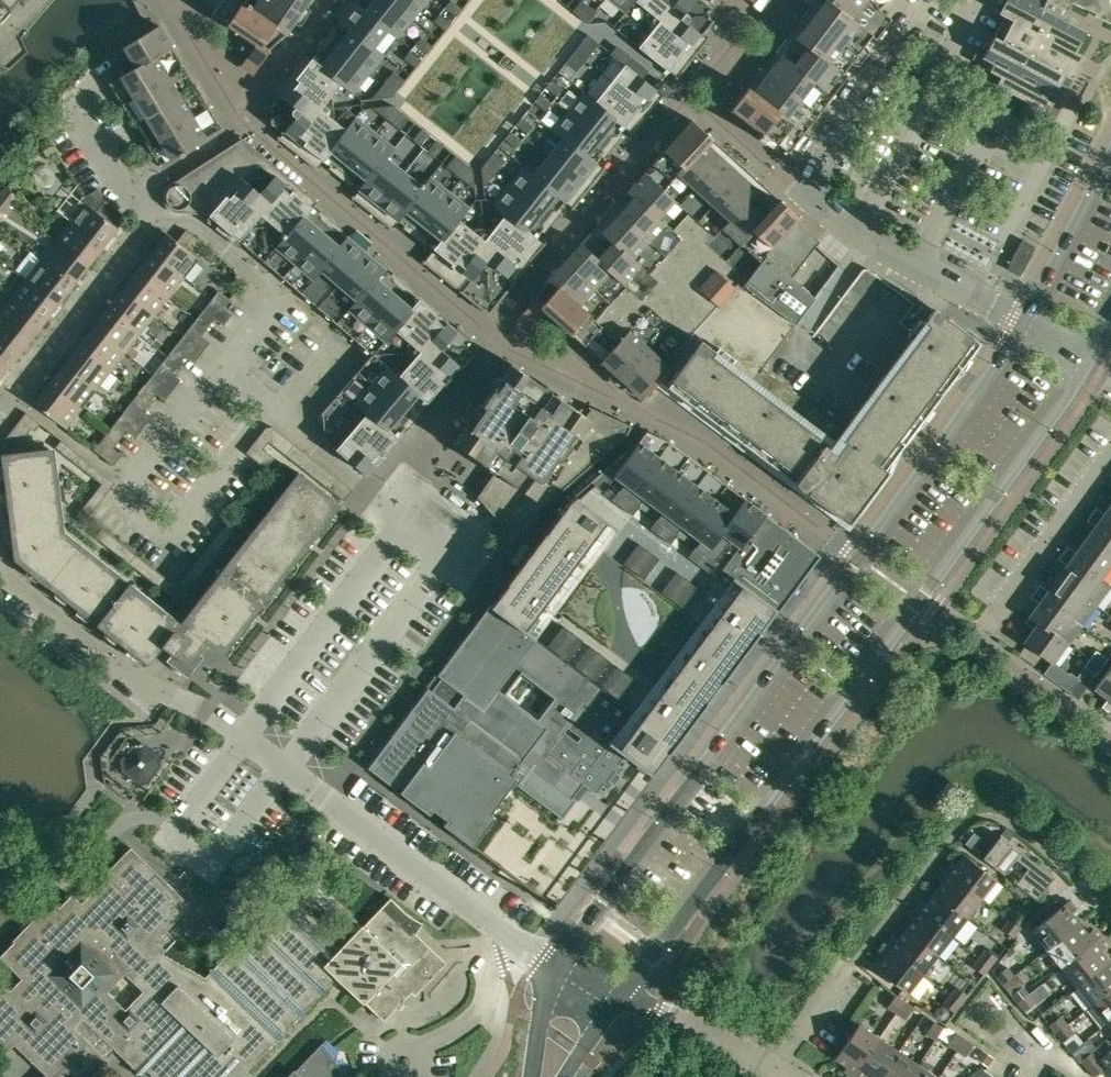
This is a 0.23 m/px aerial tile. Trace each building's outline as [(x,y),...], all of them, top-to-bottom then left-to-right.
[(10,10),(18,0),(0,0),(0,1),(10,10)] [(244,68),(246,70),(249,72),(252,71),(255,70),(268,51),(284,36),(309,0),(245,0),(243,4),(237,0),(207,0),(204,4),(212,14),(256,45),(244,62),(243,65),(244,68)] [(271,109),(274,112),(274,117),(272,120),(486,291),(488,288),(491,287),(655,88),(611,53),(610,55),(589,57),(588,56),(479,192),(369,104),(451,0),(358,0),(271,109)] [(369,104),(479,192),(588,56),(589,57),(610,55),(611,53),(655,88),(665,76),(669,71),(580,0),(451,0),(369,104)] [(669,71),(710,19),(707,17),(707,12),(709,11),(696,0),(580,0),(669,71)] [(818,115),(848,76),(844,72),(871,36),(876,40),(892,19),(878,9),(889,0),(815,0),(731,109),(758,129),(755,133),(759,136),(758,137),(772,148),(776,143),(789,153),(818,115)] [(996,85),(1027,102),(1021,113),(1041,124),(1053,103),(1045,98),(1048,93),(1050,94),(1051,94),(1052,94),(1053,93),(1054,92),(1055,91),(1059,83),(1067,87),(1076,71),(1084,57),(1075,52),(1087,31),(1047,11),(1040,6),(1039,0),(1006,0),(999,13),(1005,16),(984,55),(976,51),(976,52),(977,52),(973,60),(994,71),(994,69),(993,69),(996,65),(1004,70),(996,85)] [(1068,9),(1072,2),(1090,11),(1091,8),(1097,11),(1094,16),(1110,24),(1110,0),(1048,0),(1068,9)] [(183,153),(221,130),(158,26),(111,55),(124,75),(108,85),(159,167),(179,155),(180,158),(184,155),(183,153)] [(544,309),(563,326),(638,395),(640,392),(645,397),(659,380),(677,394),(793,481),(796,483),(800,489),(807,492),(848,523),(888,470),(885,469),(980,342),(967,332),(967,333),(939,312),(848,433),(835,424),(762,368),(796,323),(815,298),(792,277),(819,242),(796,221),(799,217),(692,120),(641,176),(547,280),(536,299),(521,315),(520,316),(520,318),(519,319),(520,321),(520,322),(521,323),(522,325),(523,325),(524,326),(526,326),(527,326),(529,326),(530,325),(531,324),(544,309)] [(207,222),(215,229),(217,228),(230,239),(229,240),(233,244),(238,239),(242,242),(247,247),(372,354),(321,414),(322,415),(324,436),(322,437),(365,474),(470,351),(468,349),(467,346),(469,342),(340,231),(342,229),(320,210),(318,212),(312,207),(316,203),(317,204),(318,202),(243,138),(170,185),(168,186),(167,188),(165,189),(164,191),(164,194),(163,196),(163,198),(163,200),(164,202),(165,204),(166,206),(168,208),(169,209),(171,211),(173,212),(175,212),(178,212),(210,214),(206,218),(208,220),(207,222)] [(56,151),(48,139),(39,145),(46,157),(56,151)] [(0,195),(0,198),(9,206),(16,196),(5,188),(0,195)] [(9,206),(0,198),(0,213),(2,215),(9,206)] [(70,222),(102,247),(117,228),(126,217),(104,200),(96,212),(85,203),(70,222)] [(55,241),(87,266),(102,247),(70,222),(55,241)] [(165,233),(150,252),(183,278),(198,258),(207,247),(185,230),(176,241),(165,233)] [(1022,240),(1008,266),(1015,269),(1021,273),(1026,264),(1035,247),(1022,240)] [(73,285),(87,266),(55,241),(41,259),(73,285)] [(168,297),(183,278),(150,252),(136,271),(168,297)] [(41,259),(26,278),(58,304),(73,285),(41,259)] [(168,297),(136,271),(121,290),(153,315),(168,297)] [(43,322),(58,304),(26,278),(11,297),(43,322)] [(121,290),(106,309),(139,334),(153,315),(121,290)] [(222,308),(229,299),(218,291),(211,300),(222,308)] [(0,311),(0,319),(28,341),(43,322),(11,297),(0,311)] [(124,353),(139,334),(106,309),(91,327),(124,353)] [(197,318),(208,327),(215,318),(204,309),(197,318)] [(201,336),(208,327),(197,318),(190,327),(201,336)] [(0,319),(0,349),(14,360),(28,341),(0,319)] [(91,327),(77,346),(109,372),(124,353),(91,327)] [(95,391),(109,372),(77,346),(62,365),(95,391)] [(175,346),(168,356),(178,364),(186,355),(175,346)] [(14,360),(0,349),(0,377),(14,360)] [(171,373),(178,364),(168,356),(160,365),(171,373)] [(466,428),(456,442),(487,465),(470,489),(509,534),(625,432),(628,424),(586,404),(581,412),(511,363),(501,378),(496,378),(495,378),(488,387),(492,390),(483,404),(482,403),(478,404),(477,404),(464,422),(464,423),(465,428),(466,428)] [(62,365),(47,384),(80,409),(95,391),(62,365)] [(65,428),(80,409),(47,384),(33,403),(65,428)] [(145,384),(138,393),(149,402),(156,392),(145,384)] [(142,411),(149,402),(138,393),(131,402),(142,411)] [(335,512),(341,505),(303,475),(185,627),(195,635),(187,645),(179,646),(169,638),(177,627),(59,534),(48,448),(24,451),(24,446),(19,442),(30,429),(34,431),(40,424),(25,412),(3,440),(5,454),(1,454),(6,500),(11,500),(11,505),(8,510),(9,525),(14,529),(14,534),(11,535),(14,559),(34,575),(36,572),(40,575),(41,581),(54,590),(59,590),(63,593),(61,596),(84,614),(86,611),(90,614),(91,620),(103,629),(109,629),(113,632),(111,635),(133,653),(136,650),(140,653),(141,659),(148,664),(163,645),(172,653),(166,660),(187,677),(203,656),(199,653),(207,643),(223,655),(228,648),(228,643),(230,639),(233,642),(252,619),(248,616),(252,612),(257,611),(267,599),(267,592),(269,589),(273,592),(291,569),(287,566),(291,562),(296,562),(306,549),(305,543),(308,539),(312,542),(330,519),(327,516),(330,512),(335,512)] [(109,431),(120,439),(127,430),(116,421),(109,431)] [(352,490),(308,455),(271,426),(265,427),(245,453),(271,473),(280,462),(263,449),(268,442),(343,501),(352,490)] [(113,448),(120,439),(109,431),(102,440),(113,448)] [(651,774),(669,751),(672,753),(695,722),(736,667),(776,614),(820,556),(784,528),(727,488),(649,431),(635,443),(569,501),(508,582),(509,583),(492,606),(490,605),(438,675),(441,678),(432,691),(428,688),(368,768),(395,789),(398,785),(403,789),(400,792),(427,813),(431,808),(449,822),(446,827),(473,847),(493,820),(489,816),(514,782),(562,818),(576,800),(572,796),(582,783),(596,794),(602,786),(607,789),(612,782),(610,781),(615,773),(618,775),(623,767),(619,764),(625,755),(651,774)] [(115,482),(105,475),(60,440),(54,447),(101,484),(76,516),(80,519),(78,521),(82,524),(88,516),(100,501),(115,482)] [(1104,514),(1095,508),(1091,514),(1110,529),(1110,504),(1104,514)] [(1110,558),(1110,529),(1091,514),(1086,520),(1095,526),(1085,540),(1110,558)] [(226,523),(182,579),(192,586),(235,530),(226,523)] [(168,580),(102,528),(95,538),(161,590),(168,580)] [(1062,553),(1100,580),(1110,565),(1110,558),(1085,540),(1076,553),(1067,546),(1062,553)] [(1110,588),(1100,580),(1062,553),(1058,559),(1066,565),(1057,578),(1097,607),(1110,588)] [(1039,585),(1035,591),(1083,626),(1097,607),(1057,578),(1048,591),(1039,585)] [(1030,615),(1067,643),(1069,644),(1083,626),(1035,591),(1030,597),(1039,604),(1030,615)] [(1067,643),(1030,615),(1025,623),(1033,629),(1023,643),(1052,664),(1067,643)] [(1096,651),(1090,659),(1101,667),(1107,659),(1096,651)] [(1095,675),(1101,667),(1090,659),(1084,667),(1095,675)] [(1094,689),(1108,699),(1101,707),(1108,712),(1110,707),(1110,665),(1094,689)] [(1078,678),(1068,691),(1078,698),(1088,685),(1078,678)] [(125,769),(138,779),(146,778),(157,765),(156,757),(142,746),(134,747),(124,760),(125,769)] [(973,833),(965,844),(972,850),(981,839),(973,833)] [(1000,836),(983,858),(1003,874),(1015,859),(1027,869),(1016,884),(1036,900),(1054,877),(1000,836)] [(130,848),(128,850),(103,875),(106,878),(81,904),(73,896),(59,910),(52,903),(0,957),(0,958),(22,979),(10,990),(4,984),(0,988),(0,1060),(15,1044),(47,1075),(45,1076),(95,1076),(105,1067),(106,1065),(107,1064),(107,1063),(107,1061),(107,1060),(106,1059),(106,1058),(105,1057),(104,1057),(110,1051),(113,1048),(123,1058),(135,1069),(135,1074),(140,1074),(143,1076),(241,1076),(242,1076),(245,1072),(251,1066),(278,1039),(282,1038),(282,1034),(299,1016),(304,1016),(304,1012),(320,994),(325,994),(325,989),(336,978),(323,966),(339,949),(305,916),(283,895),(278,901),(273,901),(273,906),(257,923),(252,923),(252,928),(235,946),(230,946),(230,951),(214,968),(209,968),(209,973),(206,976),(185,964),(163,953),(166,950),(175,941),(174,940),(165,932),(171,926),(180,917),(181,915),(182,914),(182,912),(182,910),(182,909),(182,907),(181,905),(180,904),(167,892),(148,874),(151,871),(144,865),(146,863),(130,848)] [(944,870),(981,899),(996,880),(964,854),(955,865),(951,861),(944,870)] [(967,918),(981,899),(944,870),(937,878),(942,882),(934,892),(967,918)] [(952,937),(967,918),(934,892),(926,902),(921,899),(915,907),(952,937)] [(339,949),(323,966),(336,978),(342,983),(348,989),(363,1004),(365,1003),(367,1006),(384,1021),(392,1012),(411,993),(414,996),(420,990),(435,974),(431,971),(439,963),(431,956),(435,952),(415,934),(421,926),(423,923),(403,911),(390,898),(381,908),(363,927),(362,925),(339,949)] [(1031,930),(1046,949),(1079,923),(1071,913),(1075,910),(1067,901),(1031,930)] [(904,930),(937,955),(952,937),(915,907),(908,916),(912,920),(904,930)] [(1015,912),(1008,920),(1019,929),(1026,920),(1015,912)] [(1012,937),(1019,929),(1008,920),(1002,928),(1012,937)] [(1046,949),(1061,968),(1098,938),(1091,930),(1087,933),(1079,923),(1046,949)] [(923,974),(937,955),(904,930),(897,940),(892,936),(885,945),(923,974)] [(1098,938),(1061,968),(1076,987),(1109,960),(1101,950),(1105,947),(1098,938)] [(923,974),(885,945),(879,953),(883,957),(875,968),(907,993),(923,974)] [(979,957),(990,966),(996,958),(985,949),(979,957)] [(983,974),(990,966),(979,957),(972,966),(983,974)] [(1091,1005),(1110,989),(1110,963),(1109,960),(1076,987),(1091,1005)] [(1007,967),(996,976),(1002,984),(1013,976),(1007,967)] [(1017,1003),(1028,994),(1022,986),(1011,995),(1017,1003)] [(950,995),(961,1004),(967,995),(956,987),(950,995)] [(1106,1023),(1110,1019),(1110,989),(1091,1005),(1106,1023)] [(1028,994),(1017,1003),(1024,1011),(1035,1003),(1028,994)] [(896,1013),(904,1001),(895,995),(887,1007),(896,1013)] [(961,1004),(950,995),(943,1003),(954,1012),(961,1004)] [(904,1001),(896,1013),(905,1019),(913,1007),(904,1001)] [(1049,1025),(1056,1034),(1067,1025),(1060,1016),(1049,1025)] [(934,1022),(926,1033),(935,1039),(943,1028),(934,1022)] [(852,1076),(879,1038),(858,1024),(835,1058),(846,1066),(843,1070),(852,1076)] [(1056,1034),(1063,1042),(1073,1033),(1067,1025),(1056,1034)] [(957,1050),(965,1038),(956,1032),(948,1044),(957,1050)] [(852,1076),(853,1076),(881,1076),(898,1051),(879,1038),(852,1076)] [(965,1038),(957,1050),(966,1056),(974,1045),(965,1038)] [(290,1076),(338,1076),(333,1060),(320,1048),(323,1044),(322,1043),(290,1076)] [(881,1076),(910,1076),(918,1065),(898,1051),(881,1076)] [(1087,1069),(1098,1061),(1091,1052),(1080,1061),(1087,1069)] [(1087,1069),(1093,1076),(1095,1076),(1105,1069),(1098,1061),(1087,1069)] [(918,1065),(910,1076),(936,1076),(918,1065)]
